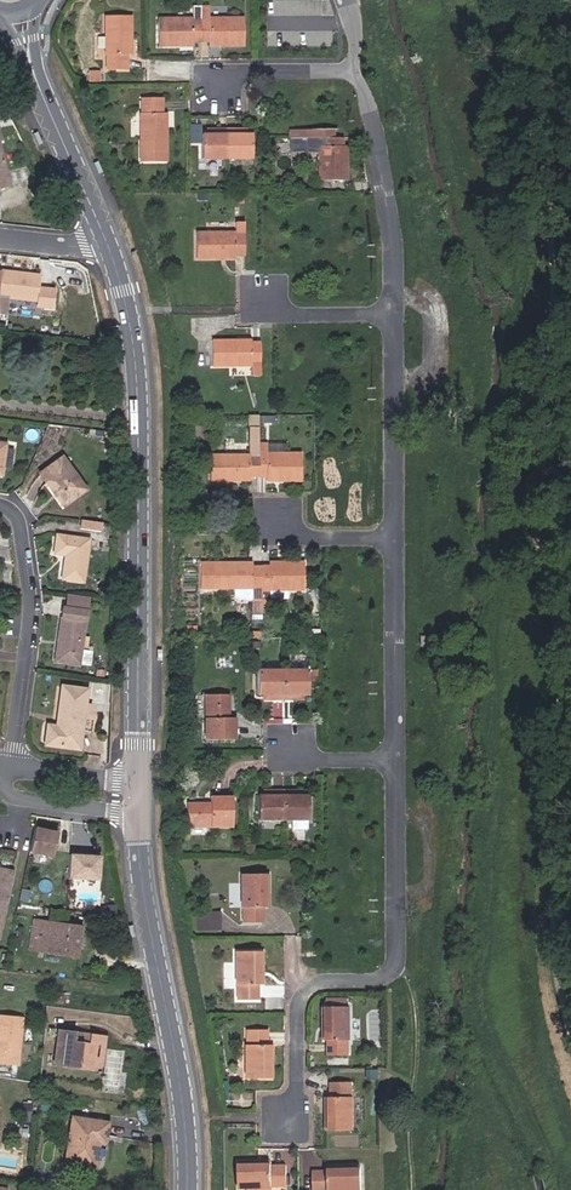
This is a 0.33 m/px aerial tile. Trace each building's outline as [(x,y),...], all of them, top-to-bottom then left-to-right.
[(192,46),(192,41),(199,41),(199,5),(192,5),(192,17),(158,17),(159,46),(192,46)] [(206,5),(199,5),(199,41),(207,41),(207,45),(240,45),(240,16),(206,17),(206,5)] [(130,53),(130,15),(105,15),(105,53),(107,53),(106,68),(127,68),(127,53),(130,53)] [(100,79),(100,71),(91,71),(91,79),(100,79)] [(161,113),(161,97),(141,97),(141,113),(139,113),(140,160),(165,160),(164,113),(161,113)] [(202,157),(226,157),(226,129),(216,129),(216,134),(206,134),(201,134),(202,157)] [(250,157),(250,134),(246,134),(237,134),(237,129),(226,129),(226,157),(250,157)] [(343,146),(340,146),(340,137),(332,137),(297,137),(288,137),(288,145),(316,145),(317,150),(317,179),(344,179),(343,146)] [(9,185),(0,152),(0,188),(9,185)] [(235,257),(235,254),(243,254),(243,222),(235,222),(234,232),(195,232),(195,258),(235,257)] [(39,276),(0,270),(0,310),(7,311),(9,298),(36,301),(39,276)] [(250,366),(250,375),(259,374),(259,343),(249,342),(249,339),(211,340),(212,365),(250,366)] [(248,480),(248,476),(258,476),(258,443),(258,423),(258,416),(248,416),(248,443),(248,454),(210,454),(210,480),(248,480)] [(5,443),(0,442),(0,473),(1,473),(2,466),(11,467),(13,448),(4,447),(5,443)] [(265,454),(265,443),(258,443),(258,476),(266,477),(266,480),(300,480),(300,453),(284,453),(265,454)] [(284,453),(284,443),(265,443),(265,454),(284,453)] [(85,489),(61,457),(40,473),(64,505),(85,489)] [(335,513),(365,513),(366,462),(328,461),(328,478),(336,478),(335,513)] [(80,528),(101,531),(102,522),(81,520),(80,528)] [(82,581),(87,539),(56,535),(54,552),(65,554),(61,578),(82,581)] [(269,562),(269,566),(262,566),(262,598),(268,598),(268,595),(269,589),(286,589),(303,589),(303,562),(269,562)] [(262,613),(262,598),(262,566),(251,566),(251,563),(200,563),(201,588),(234,588),(251,588),(251,598),(251,613),(262,613)] [(101,596),(111,596),(111,588),(101,587),(101,596)] [(237,598),(251,598),(251,588),(234,588),(234,595),(237,598)] [(272,598),(286,598),(286,589),(269,589),(268,595),(272,595),(272,598)] [(56,660),(78,663),(88,597),(67,594),(66,607),(62,607),(58,635),(60,635),(56,660)] [(432,646),(432,635),(422,635),(422,645),(432,646)] [(272,693),(272,699),(283,699),(283,670),(257,670),(258,694),(262,694),(272,693)] [(307,693),(307,670),(283,670),(283,699),(292,699),(292,693),(302,693),(307,693)] [(47,725),(44,744),(78,749),(81,730),(91,731),(93,716),(90,716),(91,704),(84,703),(86,689),(62,685),(55,726),(47,725)] [(228,718),(228,695),(205,696),(204,739),(234,739),(235,718),(228,718)] [(307,819),(307,795),(283,796),(283,819),(307,819)] [(258,819),(283,819),(283,796),(259,796),(258,819)] [(187,826),(231,826),(231,797),(209,797),(209,803),(187,803),(187,826)] [(291,820),(291,828),(307,828),(307,820),(291,820)] [(30,852),(53,857),(58,834),(35,829),(30,852)] [(295,851),(295,840),(285,840),(284,851),(295,851)] [(68,879),(98,881),(100,857),(70,855),(68,879)] [(14,872),(0,869),(0,938),(14,872)] [(264,906),(265,874),(241,874),(241,906),(243,906),(243,921),(262,921),(262,906),(264,906)] [(220,929),(220,912),(199,912),(199,929),(220,929)] [(29,951),(75,958),(80,926),(34,919),(29,951)] [(259,983),(260,951),(236,951),(236,983),(238,983),(238,998),(256,998),(256,983),(259,983)] [(350,1039),(350,1006),(323,1006),(324,1038),(327,1038),(328,1053),(348,1053),(347,1039),(350,1039)] [(18,1064),(21,1016),(0,1014),(0,1063),(18,1064)] [(82,1043),(74,1042),(75,1034),(76,1032),(58,1029),(54,1065),(92,1070),(95,1046),(88,1045),(90,1035),(84,1035),(82,1043)] [(266,1044),(266,1029),(247,1029),(247,1044),(244,1044),(244,1077),(268,1077),(268,1044),(266,1044)] [(75,1034),(74,1042),(82,1043),(84,1035),(75,1034)] [(104,1035),(90,1034),(90,1035),(88,1045),(95,1046),(103,1046),(104,1035)] [(103,1046),(95,1046),(92,1070),(100,1071),(103,1046)] [(350,1096),(350,1082),(331,1083),(331,1097),(326,1097),(326,1129),(352,1129),(352,1096),(350,1096)] [(98,1143),(103,1144),(106,1123),(70,1117),(64,1162),(87,1165),(88,1165),(89,1165),(90,1165),(91,1165),(92,1164),(93,1164),(93,1163),(94,1162),(94,1161),(95,1160),(98,1143)] [(290,1164),(288,1184),(292,1184),(295,1151),(276,1150),(275,1162),(290,1164)] [(271,1165),(271,1163),(238,1164),(239,1187),(247,1187),(267,1186),(271,1186),(271,1184),(286,1185),(286,1165),(271,1165)] [(361,1168),(328,1169),(328,1170),(314,1171),(314,1189),(361,1189),(361,1168)]
